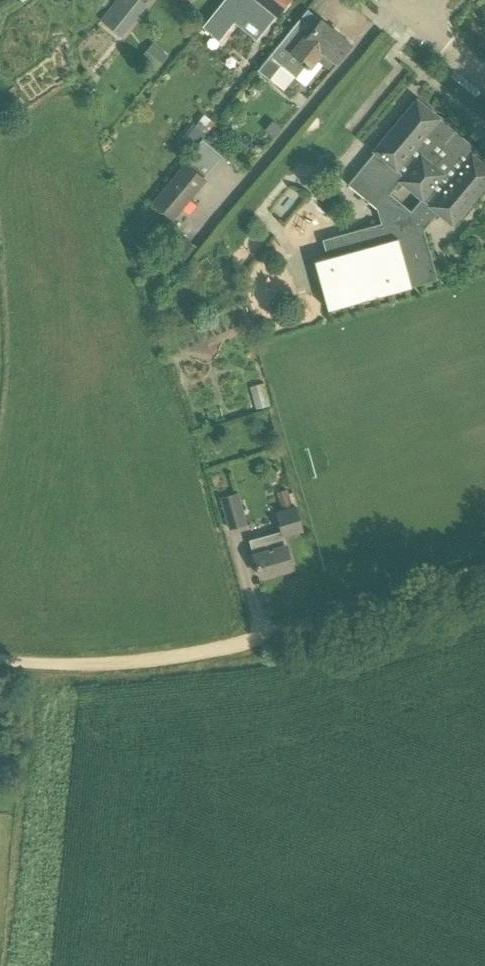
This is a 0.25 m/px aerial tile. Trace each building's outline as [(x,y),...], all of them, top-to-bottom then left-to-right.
[(147,5),(141,0),(116,0),(100,20),(122,37),(147,5)] [(222,3),(232,11),(231,12),(241,20),(249,11),(268,26),(289,0),(224,0),(222,3)] [(351,44),(321,20),(310,34),(297,23),(258,70),(270,80),(281,66),(296,78),(307,65),(311,68),(318,60),(328,68),(334,61),(336,63),(351,44)] [(438,280),(424,230),(438,214),(452,226),(484,186),(484,164),(473,155),(477,150),(440,119),(441,118),(417,98),(373,151),(374,152),(348,184),(377,208),(381,224),(340,236),(322,240),(328,258),(314,262),(328,311),(438,280)] [(191,152),(206,133),(193,123),(178,142),(191,152)] [(224,138),(220,130),(211,128),(206,136),(209,144),(218,145),(224,138)] [(173,220),(206,180),(185,162),(152,202),(173,220)] [(293,508),(287,488),(276,491),(282,511),(276,512),(281,532),(250,541),(260,576),(292,567),(284,536),(304,530),(297,506),(293,508)] [(228,530),(248,524),(238,492),(219,497),(228,530)]
